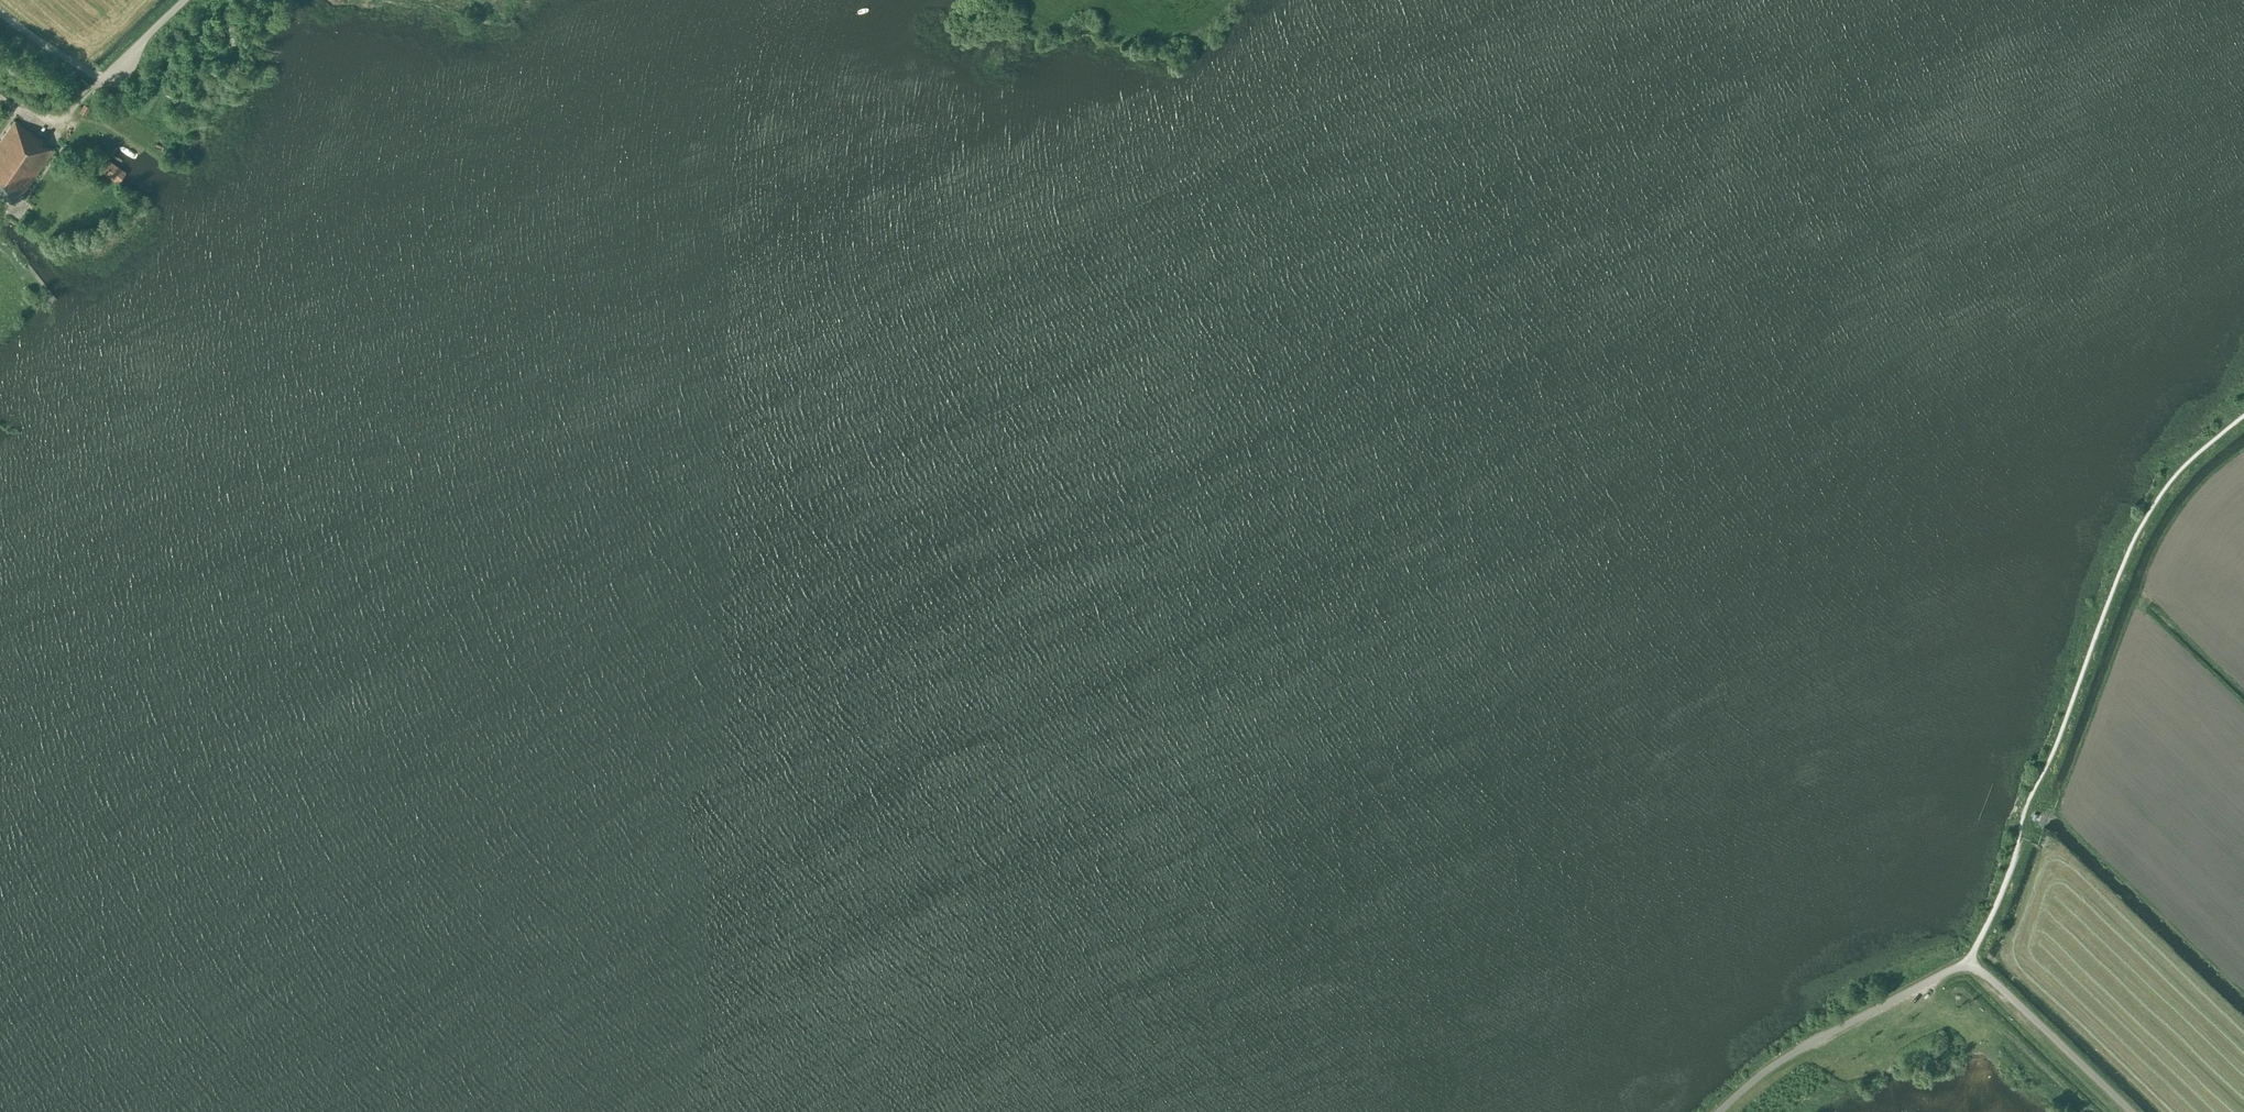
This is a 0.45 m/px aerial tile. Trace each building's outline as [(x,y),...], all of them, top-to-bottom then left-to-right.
[(15,204),(53,150),(44,144),(45,142),(33,134),(37,129),(27,122),(24,127),(14,120),(0,140),(0,193),(15,204)]
